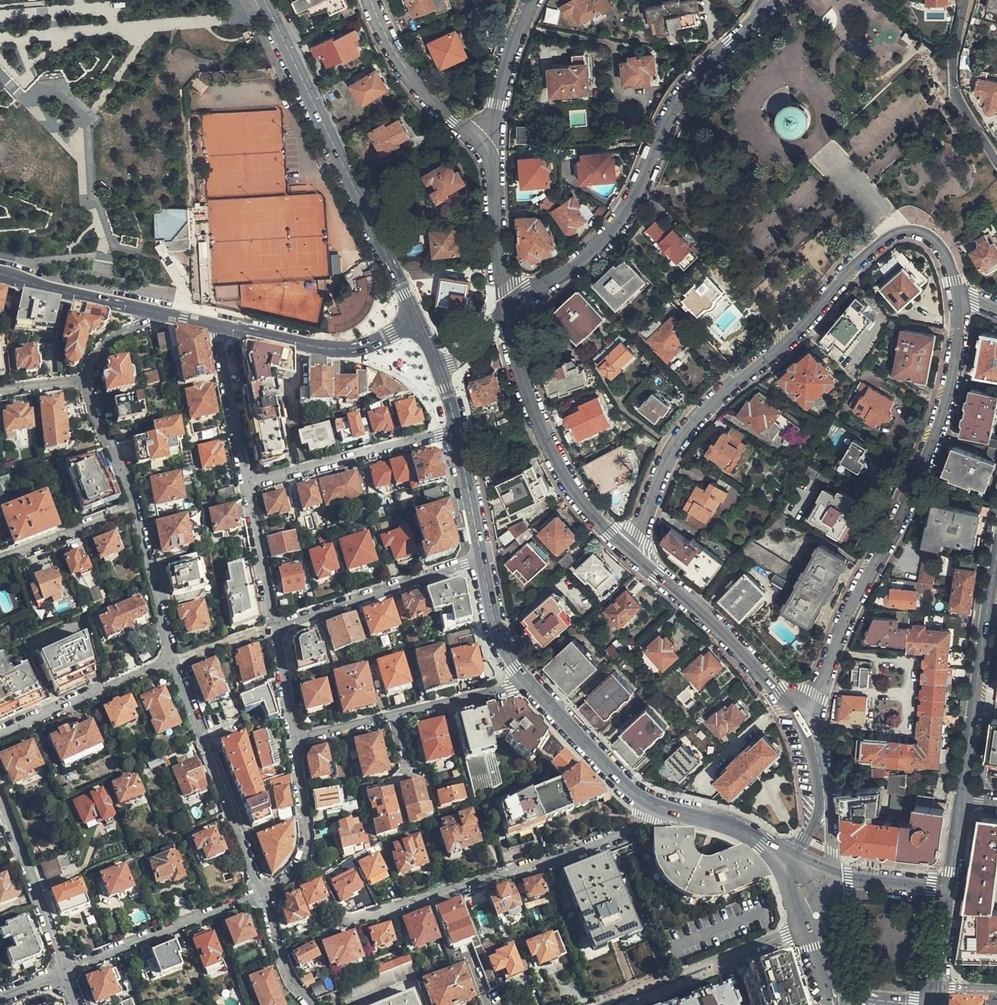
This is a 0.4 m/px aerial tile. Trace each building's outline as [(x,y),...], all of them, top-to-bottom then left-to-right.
[(296,7),(308,2),(310,9),(326,2),(327,4),(335,0),(293,0),(296,7)] [(410,7),(415,5),(418,13),(435,7),(437,12),(447,8),(444,0),(406,0),(407,2),(404,4),(405,8),(410,7)] [(612,8),(607,0),(599,0),(597,1),(596,0),(595,0),(589,4),(587,0),(573,0),(571,2),(562,8),(573,24),(580,26),(602,10),(605,14),(612,8)] [(696,0),(664,0),(662,0),(662,2),(647,6),(650,20),(653,20),(656,34),(673,30),(672,26),(695,21),(693,10),(698,9),(696,0)] [(988,9),(996,11),(996,0),(990,0),(988,9)] [(415,5),(410,7),(413,15),(418,13),(415,5)] [(477,26),(471,10),(463,13),(468,29),(477,26)] [(343,58),(345,61),(359,53),(353,40),(358,37),(354,29),(334,39),(343,58)] [(464,52),(457,37),(459,34),(459,33),(457,31),(455,30),(454,30),(453,29),(429,40),(432,48),(431,50),(430,52),(431,54),(432,56),(434,56),(435,57),(437,60),(439,64),(464,52)] [(948,40),(936,32),(932,38),(941,44),(943,47),(948,40)] [(334,39),(333,35),(311,47),(315,55),(321,53),(327,66),(343,58),(334,39)] [(562,91),(565,91),(587,88),(584,51),(571,53),(572,66),(566,66),(560,67),(549,69),(550,81),(551,91),(553,92),(553,95),(562,94),(562,91)] [(654,70),(652,55),(630,58),(630,62),(623,63),(624,82),(635,81),(636,84),(642,83),(649,82),(648,70),(654,70)] [(385,87),(374,69),(350,84),(361,102),(385,87)] [(979,79),(977,92),(980,96),(981,101),(981,102),(983,103),(986,103),(986,108),(986,110),(988,112),(991,112),(993,112),(996,108),(996,105),(996,82),(979,79)] [(587,88),(565,91),(566,99),(588,96),(587,88)] [(798,102),(795,102),(791,103),(789,104),(787,105),(784,107),(783,109),(782,111),(782,112),(781,115),(780,118),(781,123),(782,126),(784,129),(787,132),(791,134),(794,135),(798,135),(801,135),(804,133),(806,132),(809,130),(811,127),(813,124),(814,121),(814,118),(813,115),(813,113),(812,111),(811,109),(808,106),(807,105),(805,103),(801,102),(798,102)] [(407,135),(397,118),(385,124),(383,122),(368,130),(381,153),(398,144),(397,141),(407,135)] [(343,139),(350,134),(353,132),(347,120),(336,125),(343,139)] [(533,143),(533,125),(517,125),(517,133),(517,140),(523,141),(523,143),(533,143)] [(580,182),(590,181),(590,177),(588,177),(588,175),(604,173),(605,180),(615,179),(615,177),(613,163),(613,158),(610,158),(609,153),(609,152),(582,154),(581,155),(582,160),(578,161),(580,182)] [(549,168),(548,157),(520,160),(521,174),(522,185),(548,183),(547,167),(549,168)] [(424,172),(428,180),(433,178),(436,184),(431,186),(430,188),(436,199),(447,193),(446,190),(464,179),(457,168),(455,169),(449,158),(424,172)] [(616,163),(613,163),(615,177),(616,177),(618,177),(620,175),(621,173),(622,169),(621,167),(619,165),(616,163)] [(366,186),(370,194),(391,182),(387,174),(372,183),(366,186)] [(555,199),(549,194),(540,204),(539,208),(543,213),(547,208),(555,199)] [(575,226),(582,220),(574,208),(577,205),(571,197),(552,211),(562,227),(566,233),(569,233),(571,232),(574,229),(574,228),(575,226)] [(555,199),(547,208),(551,211),(559,203),(555,199)] [(193,248),(191,203),(150,206),(152,250),(193,248)] [(574,208),(582,220),(590,215),(582,203),(574,208)] [(539,220),(544,216),(543,213),(539,208),(527,209),(528,215),(536,215),(539,220)] [(544,227),(539,220),(537,221),(534,220),(517,222),(519,247),(521,263),(536,254),(535,229),(544,227)] [(692,235),(679,222),(668,234),(656,222),(648,229),(687,268),(700,254),(698,252),(701,250),(695,244),(693,246),(691,244),(691,243),(688,239),(692,235)] [(453,239),(452,227),(430,229),(432,255),(447,252),(449,255),(455,255),(457,252),(460,251),(459,238),(457,238),(453,239)] [(535,229),(536,254),(538,256),(540,253),(554,243),(544,227),(535,229)] [(996,261),(996,247),(995,243),(996,243),(990,234),(987,236),(987,235),(976,241),(978,245),(976,249),(971,253),(976,262),(981,270),(984,269),(996,261)] [(645,282),(632,268),(623,259),(603,278),(601,276),(594,283),(605,296),(620,311),(629,302),(627,300),(645,282)] [(429,260),(403,263),(407,271),(433,268),(432,264),(430,264),(429,260)] [(911,261),(905,267),(921,286),(928,280),(911,261)] [(984,269),(987,275),(996,268),(996,261),(984,269)] [(921,286),(905,267),(881,288),(899,309),(923,289),(921,286)] [(433,268),(407,271),(411,279),(431,276),(430,272),(433,271),(433,268)] [(329,316),(326,332),(336,334),(335,326),(350,320),(353,317),(359,311),(365,302),(367,291),(368,284),(374,282),(373,274),(358,280),(359,291),(345,291),(344,293),(341,291),(339,291),(338,292),(337,293),(336,295),(337,298),(338,300),(336,302),(341,314),(336,316),(329,316)] [(689,295),(685,299),(686,301),(683,305),(693,315),(696,312),(700,315),(701,313),(704,316),(710,310),(713,310),(716,309),(720,304),(721,300),(726,294),(709,275),(699,285),(696,283),(687,292),(689,295)] [(468,294),(470,281),(462,280),(443,278),(439,302),(466,307),(466,305),(468,302),(469,299),(469,297),(468,294)] [(335,326),(336,334),(352,328),(363,319),(369,312),(372,305),(373,300),(375,290),(374,282),(368,284),(367,291),(365,302),(359,311),(353,317),(350,320),(335,326)] [(2,291),(0,302),(0,312),(8,314),(12,293),(7,292),(2,291)] [(549,320),(548,320),(558,330),(563,325),(565,327),(568,329),(578,341),(585,334),(584,333),(595,323),(597,324),(604,317),(580,292),(549,320)] [(764,306),(749,292),(742,299),(756,313),(764,306)] [(8,314),(5,331),(5,336),(7,336),(57,340),(61,326),(66,304),(45,300),(12,293),(8,314)] [(820,342),(818,344),(829,356),(838,344),(846,351),(872,318),(869,313),(871,311),(871,309),(857,294),(841,316),(820,342)] [(686,301),(685,299),(681,296),(677,299),(683,305),(686,301)] [(66,304),(61,326),(65,326),(63,340),(67,341),(65,353),(67,354),(65,358),(68,363),(70,364),(74,364),(78,361),(79,357),(81,357),(85,335),(90,335),(94,331),(95,327),(101,328),(105,326),(107,318),(105,314),(85,309),(66,304)] [(678,347),(690,334),(674,317),(664,325),(649,340),(669,362),(681,350),(678,347)] [(889,322),(884,331),(901,333),(894,376),(922,380),(929,337),(904,332),(905,324),(889,322)] [(563,325),(558,330),(561,335),(568,329),(565,327),(563,325)] [(166,327),(166,331),(171,353),(177,385),(210,378),(207,358),(203,335),(166,327)] [(171,353),(166,331),(154,336),(158,355),(169,353),(171,353)] [(995,336),(988,335),(983,335),(975,374),(996,379),(996,337),(995,336)] [(623,340),(605,356),(607,359),(601,364),(613,377),(622,367),(621,366),(628,359),(635,352),(623,340)] [(290,379),(292,354),(267,348),(243,343),(240,348),(248,388),(265,386),(263,373),(290,379)] [(37,368),(37,363),(41,362),(40,353),(36,353),(35,347),(24,349),(24,352),(16,353),(17,368),(26,367),(26,370),(32,369),(37,368)] [(835,379),(813,353),(785,377),(807,404),(835,379)] [(134,386),(132,379),(134,376),(133,370),(130,368),(129,360),(126,361),(125,360),(123,360),(123,359),(121,357),(117,358),(115,360),(115,362),(114,363),(110,363),(107,364),(105,366),(106,374),(101,375),(100,377),(101,381),(104,383),(106,392),(130,387),(131,386),(134,386)] [(329,399),(330,364),(328,362),(325,362),(319,362),(315,360),(311,360),(307,360),(308,367),(307,388),(299,387),(298,388),(298,403),(299,403),(329,403),(329,399)] [(594,374),(588,361),(585,360),(585,361),(571,368),(570,364),(553,370),(555,375),(547,378),(550,387),(553,395),(562,392),(563,395),(573,392),(572,387),(587,380),(586,378),(594,374)] [(337,364),(330,364),(329,399),(346,399),(346,402),(355,402),(355,395),(365,394),(366,392),(365,374),(354,374),(354,380),(338,380),(337,364)] [(146,372),(149,384),(160,381),(157,369),(146,372)] [(366,371),(365,374),(366,392),(377,377),(371,374),(366,371)] [(502,394),(495,373),(487,376),(486,373),(482,373),(480,374),(479,376),(479,377),(480,381),(471,384),(477,403),(502,394)] [(377,377),(366,392),(369,393),(378,399),(379,402),(388,399),(394,399),(406,395),(390,386),(377,377)] [(891,413),(890,411),(895,402),(863,384),(858,393),(862,396),(854,410),(866,417),(865,419),(875,425),(877,421),(882,423),(885,423),(888,422),(891,419),(891,416),(891,413)] [(274,386),(234,392),(240,423),(246,454),(253,452),(255,462),(258,462),(258,464),(261,466),(285,460),(277,426),(281,425),(278,405),(274,386)] [(211,401),(208,387),(185,392),(190,419),(214,414),(211,401)] [(649,401),(655,394),(650,390),(644,397),(647,400),(649,401)] [(984,445),(988,447),(996,448),(996,440),(991,439),(996,404),(996,394),(993,394),(971,390),(963,433),(985,438),(984,445)] [(775,420),(781,411),(764,400),(767,395),(759,391),(750,407),(747,405),(740,416),(773,437),(782,424),(775,420)] [(668,404),(655,394),(649,401),(647,400),(641,408),(647,414),(648,417),(649,419),(650,419),(653,418),(654,420),(661,412),(663,413),(665,412),(668,408),(668,404)] [(408,402),(406,395),(394,399),(401,428),(422,423),(419,411),(414,412),(412,401),(408,402)] [(3,433),(31,430),(29,412),(23,412),(21,396),(14,397),(6,398),(8,414),(2,415),(3,433)] [(143,416),(139,396),(112,401),(114,412),(116,422),(143,416)] [(42,427),(66,424),(65,416),(64,415),(61,399),(50,400),(50,402),(39,403),(42,427)] [(574,428),(579,437),(591,431),(593,434),(612,426),(598,399),(580,408),(582,412),(568,419),(567,421),(567,423),(567,425),(569,427),(571,428),(574,428)] [(295,406),(285,408),(287,422),(298,419),(295,406)] [(391,429),(386,411),(375,413),(376,417),(369,418),(373,433),(382,431),(384,433),(389,432),(391,429)] [(347,420),(334,424),(337,433),(339,432),(341,442),(361,437),(356,417),(347,419),(347,420)] [(332,444),(326,421),(303,427),(309,450),(332,444)] [(180,441),(176,422),(152,428),(153,434),(150,437),(131,441),(133,453),(136,465),(166,460),(165,453),(174,451),(173,443),(180,441)] [(67,434),(66,424),(42,427),(45,451),(56,450),(56,449),(64,449),(67,445),(66,439),(66,434),(67,434)] [(745,443),(749,436),(732,426),(728,433),(724,430),(716,444),(714,442),(707,453),(729,466),(733,468),(743,450),(741,449),(745,443)] [(216,428),(187,435),(189,443),(218,437),(216,428)] [(591,431),(579,437),(581,441),(593,434),(591,431)] [(860,459),(866,447),(854,440),(842,462),(859,471),(862,472),(864,472),(867,470),(869,469),(869,465),(867,462),(860,459)] [(750,447),(745,443),(741,449),(743,450),(733,468),(729,466),(728,469),(735,473),(737,471),(750,447)] [(221,459),(220,453),(215,454),(214,446),(198,449),(201,469),(222,464),(221,459)] [(996,462),(996,448),(988,447),(986,458),(954,447),(945,472),(953,475),(952,478),(970,485),(971,481),(987,487),(996,462)] [(627,459),(629,457),(624,448),(588,467),(593,476),(596,475),(605,490),(618,482),(616,478),(632,469),(627,459)] [(430,454),(409,460),(411,466),(417,487),(441,481),(439,468),(437,456),(430,454)] [(635,467),(629,457),(627,459),(632,469),(635,467)] [(114,488),(111,480),(110,481),(104,465),(102,466),(99,458),(94,459),(67,470),(76,494),(83,511),(117,497),(114,488)] [(411,466),(409,460),(399,462),(389,465),(394,484),(394,487),(408,483),(411,491),(417,490),(417,487),(411,466)] [(507,464),(493,469),(497,478),(510,473),(508,466),(507,464)] [(394,484),(389,465),(379,467),(370,469),(375,488),(394,484)] [(819,471),(807,465),(804,468),(800,473),(813,481),(819,471)] [(542,479),(541,477),(539,478),(532,466),(504,479),(499,481),(506,496),(512,511),(546,495),(541,484),(543,482),(542,479)] [(360,498),(357,486),(360,485),(358,479),(355,479),(354,474),(336,478),(319,483),(320,488),(317,489),(319,496),(322,495),(325,507),(360,498)] [(182,499),(177,476),(151,481),(153,493),(155,504),(182,499)] [(302,509),(318,506),(313,484),(305,486),(297,488),(302,509)] [(707,491),(703,488),(697,499),(693,496),(689,501),(685,508),(707,521),(714,510),(719,501),(723,502),(728,493),(711,484),(707,491)] [(234,495),(232,486),(217,489),(219,499),(234,495)] [(697,499),(703,488),(699,486),(693,496),(697,499)] [(445,497),(443,488),(429,492),(431,500),(445,497)] [(863,504),(842,492),(841,495),(839,496),(837,496),(827,490),(821,500),(824,502),(815,518),(833,528),(831,533),(840,538),(850,520),(854,521),(863,504)] [(288,513),(283,492),(274,494),(264,497),(267,514),(279,513),(279,515),(288,513)] [(14,545),(54,529),(43,497),(1,513),(14,545)] [(717,511),(723,502),(719,501),(714,510),(717,511)] [(993,508),(970,503),(968,510),(934,503),(928,531),(927,531),(924,543),(921,543),(919,551),(924,552),(919,583),(928,584),(934,585),(939,555),(934,554),(935,546),(942,547),(944,541),(965,544),(965,542),(974,544),(980,513),(991,516),(993,508)] [(235,517),(233,506),(209,511),(213,531),(237,526),(235,517)] [(416,558),(417,562),(452,551),(455,545),(450,528),(446,517),(450,515),(446,506),(415,516),(424,546),(421,548),(420,546),(413,548),(416,558)] [(573,536),(558,515),(549,522),(547,519),(542,523),(544,526),(540,529),(555,550),(573,536)] [(184,519),(148,526),(155,553),(167,550),(189,545),(184,519)] [(514,539),(528,528),(523,521),(508,529),(514,539)] [(725,562),(731,567),(740,554),(698,528),(693,536),(689,534),(687,538),(668,524),(661,534),(671,542),(665,550),(676,559),(680,555),(687,561),(711,580),(725,562)] [(416,558),(413,548),(405,525),(404,526),(398,528),(399,531),(380,537),(383,546),(389,545),(393,560),(397,560),(398,564),(407,561),(416,558)] [(533,535),(528,528),(514,539),(519,547),(533,535)] [(297,551),(292,532),(270,538),(271,547),(273,556),(297,551)] [(116,552),(110,534),(94,541),(100,558),(116,552)] [(374,560),(366,535),(357,538),(339,544),(348,574),(366,568),(365,564),(374,560)] [(750,541),(740,554),(776,573),(790,581),(798,568),(750,541)] [(333,566),(326,544),(306,549),(312,571),(314,571),(314,574),(332,570),(331,567),(333,566)] [(546,566),(529,545),(506,563),(511,569),(516,575),(520,573),(527,581),(546,566)] [(838,576),(843,568),(846,568),(847,564),(847,560),(823,545),(822,546),(820,546),(818,550),(819,552),(809,569),(806,570),(804,572),(806,574),(804,578),(801,578),(799,582),(801,583),(790,601),(787,601),(785,605),(786,606),(786,608),(809,623),(812,621),(814,621),(816,617),(815,615),(821,605),(825,597),(828,598),(829,595),(828,593),(830,590),(832,590),(834,587),(833,584),(838,576)] [(88,569),(85,559),(83,560),(80,550),(70,554),(71,555),(63,558),(70,575),(77,572),(78,573),(88,569)] [(555,563),(562,572),(565,569),(573,562),(566,554),(555,563)] [(603,559),(599,555),(595,559),(591,555),(577,568),(579,570),(588,580),(590,579),(597,586),(612,572),(602,562),(603,559)] [(962,559),(954,558),(953,568),(958,569),(961,569),(962,559)] [(958,569),(955,588),(973,590),(976,576),(978,562),(962,559),(961,569),(958,569)] [(202,589),(197,561),(166,567),(169,581),(172,595),(202,589)] [(304,584),(300,566),(297,566),(297,562),(282,566),(282,568),(280,569),(280,571),(277,572),(279,580),(282,579),(283,586),(284,593),(303,589),(302,585),(304,584)] [(250,590),(245,564),(220,569),(230,622),(255,617),(250,590)] [(42,600),(50,598),(55,595),(54,593),(58,591),(56,584),(57,583),(58,580),(54,568),(48,569),(46,567),(42,568),(41,573),(33,576),(36,583),(30,586),(33,594),(39,592),(42,600)] [(766,592),(747,573),(720,599),(740,618),(766,592)] [(786,589),(790,581),(776,573),(772,580),(786,589)] [(427,591),(424,593),(430,610),(437,608),(440,623),(468,616),(465,600),(462,584),(456,581),(427,591)] [(928,584),(919,583),(906,581),(906,590),(902,590),(901,589),(893,588),(892,595),(890,595),(888,595),(887,598),(887,602),(890,605),(918,607),(919,602),(921,602),(922,595),(928,595),(928,584)] [(101,586),(89,590),(94,602),(105,598),(101,586)] [(973,590),(955,588),(952,606),(970,609),(972,600),(973,590)] [(430,610),(424,593),(424,592),(412,596),(401,599),(404,611),(407,611),(410,620),(429,613),(431,613),(430,610)] [(567,606),(554,592),(527,617),(532,623),(530,625),(537,633),(546,644),(572,621),(563,610),(567,606)] [(628,617),(641,606),(627,592),(606,611),(618,626),(620,625),(623,626),(628,621),(628,617)] [(113,607),(123,630),(130,627),(128,623),(136,619),(143,616),(143,612),(138,597),(113,607)] [(207,626),(202,602),(179,608),(181,617),(184,616),(186,621),(187,628),(190,631),(207,626)] [(371,637),(397,628),(389,604),(376,608),(363,612),(371,637)] [(116,633),(123,630),(113,607),(107,610),(108,615),(98,619),(106,640),(112,638),(117,635),(116,633)] [(78,682),(101,672),(86,611),(79,614),(36,632),(30,635),(23,638),(44,687),(47,693),(54,689),(56,693),(78,682)] [(910,628),(911,615),(898,613),(898,620),(880,619),(880,625),(875,625),(870,636),(872,640),(908,642),(910,628)] [(340,620),(326,624),(335,651),(361,642),(353,616),(340,620)] [(923,649),(925,650),(929,650),(950,651),(950,650),(951,633),(949,631),(940,631),(940,625),(939,624),(938,624),(936,624),(935,626),(933,626),(932,629),(928,629),(925,629),(923,649)] [(923,649),(925,629),(925,625),(915,625),(915,628),(910,628),(908,642),(908,648),(923,649)] [(324,639),(320,627),(299,634),(295,639),(292,644),(296,673),(303,671),(323,666),(322,653),(319,641),(324,639)] [(460,651),(450,654),(448,654),(455,683),(457,682),(478,677),(481,672),(478,659),(472,636),(457,639),(460,651)] [(662,668),(677,655),(672,650),(675,646),(668,640),(665,642),(659,636),(645,649),(662,668)] [(47,693),(44,687),(23,638),(14,641),(0,647),(0,721),(20,712),(50,700),(47,693)] [(590,657),(580,647),(581,646),(574,639),(547,665),(552,671),(554,670),(564,681),(563,683),(569,690),(597,663),(591,656),(590,657)] [(143,651),(156,659),(162,648),(148,642),(143,651)] [(448,654),(450,654),(447,645),(415,653),(425,695),(443,691),(458,687),(457,682),(455,683),(448,654)] [(238,664),(242,690),(254,686),(253,679),(263,677),(256,647),(246,649),(235,652),(236,656),(235,657),(236,664),(238,664)] [(929,650),(929,652),(927,665),(946,667),(948,660),(950,660),(951,658),(952,653),(950,651),(929,650)] [(128,671),(139,666),(133,653),(123,657),(128,671)] [(699,687),(721,667),(709,653),(701,660),(700,658),(686,671),(699,687)] [(411,689),(403,656),(379,663),(387,695),(411,689)] [(212,662),(186,673),(194,696),(201,693),(203,697),(205,702),(222,695),(219,685),(221,685),(212,662)] [(871,663),(854,662),(852,686),(860,686),(867,687),(868,686),(870,686),(871,663)] [(946,683),(949,683),(949,675),(965,676),(965,673),(965,668),(946,667),(927,665),(926,681),(946,683)] [(373,706),(364,668),(356,670),(356,668),(341,672),(341,673),(333,675),(343,713),(373,706)] [(576,705),(597,729),(608,719),(604,714),(630,689),(611,670),(586,694),(587,696),(576,705)] [(654,676),(649,671),(645,674),(650,680),(654,676)] [(945,690),(946,683),(926,681),(925,697),(934,698),(944,699),(947,699),(948,691),(945,690)] [(330,706),(325,683),(310,687),(309,683),(300,685),(301,689),(299,689),(305,712),(318,709),(330,706)] [(238,697),(243,710),(246,708),(259,703),(267,718),(280,714),(278,698),(271,700),(269,693),(266,686),(254,690),(238,697)] [(172,714),(166,701),(168,700),(163,690),(142,698),(147,710),(149,708),(155,722),(152,723),(157,734),(178,725),(173,713),(172,714)] [(866,698),(846,696),(845,708),(841,708),(840,720),(867,722),(869,699),(867,699),(867,698),(866,698)] [(943,715),(946,715),(947,706),(944,706),(944,699),(934,698),(925,697),(923,713),(943,715)] [(135,719),(130,708),(133,706),(130,699),(120,703),(117,701),(114,702),(112,703),(112,706),(105,709),(113,729),(135,719)] [(493,701),(485,703),(487,710),(482,711),(489,737),(490,741),(506,737),(507,735),(509,737),(506,742),(529,763),(530,761),(537,749),(546,733),(517,703),(504,706),(496,708),(495,703),(493,701)] [(744,716),(732,703),(724,708),(723,706),(718,710),(716,710),(706,718),(719,734),(726,728),(728,730),(744,716)] [(643,704),(617,728),(618,729),(636,748),(662,724),(643,704)] [(996,707),(989,755),(996,756),(996,707)] [(475,799),(481,796),(501,787),(498,774),(491,745),(484,747),(483,739),(489,737),(482,711),(472,714),(454,718),(458,736),(475,799)] [(923,713),(922,728),(942,730),(945,730),(946,724),(945,722),(943,722),(943,715),(923,713)] [(416,727),(420,746),(446,739),(441,720),(416,727)] [(102,751),(89,721),(74,728),(73,725),(62,730),(48,736),(61,765),(89,752),(91,756),(102,751)] [(922,728),(921,741),(922,743),(943,745),(944,746),(944,739),(942,737),(942,730),(922,728)] [(268,742),(264,729),(253,733),(251,734),(255,746),(256,746),(263,769),(278,764),(275,752),(271,741),(268,742)] [(639,752),(636,748),(618,729),(607,740),(617,750),(628,762),(639,752)] [(553,763),(564,752),(555,742),(546,732),(546,733),(537,749),(543,758),(553,763)] [(246,811),(252,826),(268,820),(241,735),(220,744),(227,762),(236,786),(246,811)] [(743,776),(756,766),(757,768),(777,751),(764,735),(747,749),(745,746),(727,760),(729,763),(713,776),(726,793),(745,778),(743,776)] [(908,773),(913,772),(914,766),(915,762),(917,742),(911,735),(904,735),(903,743),(901,765),(901,774),(908,773)] [(358,761),(383,755),(378,737),(354,742),(358,761)] [(446,739),(420,746),(425,764),(451,758),(446,739)] [(863,759),(865,739),(859,739),(857,758),(863,759)] [(887,763),(889,742),(865,739),(863,759),(875,760),(875,762),(887,763)] [(695,759),(681,740),(661,755),(661,758),(667,766),(665,767),(673,777),(695,759)] [(903,743),(889,742),(887,763),(901,765),(903,743)] [(938,765),(938,770),(948,772),(951,774),(952,764),(941,762),(943,745),(922,743),(917,742),(915,762),(938,765)] [(332,761),(329,743),(313,748),(309,755),(312,776),(331,774),(329,763),(332,761)] [(42,771),(30,744),(12,752),(0,758),(5,771),(7,770),(13,785),(42,771)] [(569,758),(564,752),(553,763),(552,765),(565,778),(578,767),(569,758)] [(387,772),(383,755),(358,761),(362,779),(387,772)] [(201,775),(196,762),(189,765),(185,758),(180,761),(182,767),(174,771),(178,783),(180,782),(186,797),(206,789),(201,775)] [(595,781),(580,764),(578,767),(565,778),(562,781),(560,783),(545,789),(532,794),(543,822),(602,798),(604,803),(610,800),(610,797),(604,791),(602,793),(593,782),(595,781)] [(906,793),(908,773),(901,774),(886,775),(886,776),(886,779),(890,779),(889,791),(892,792),(906,793)] [(289,775),(269,781),(273,809),(290,807),(288,797),(287,786),(280,787),(280,783),(288,781),(290,781),(289,775)] [(143,793),(140,783),(138,783),(136,779),(131,780),(130,777),(127,776),(123,777),(122,781),(113,784),(116,791),(115,791),(120,802),(143,793)] [(426,805),(420,781),(400,786),(405,807),(405,810),(426,805)] [(843,813),(868,815),(869,812),(872,810),(880,810),(882,786),(841,790),(842,798),(843,813)] [(340,804),(337,787),(315,790),(317,808),(340,804)] [(461,787),(435,793),(440,808),(448,806),(449,804),(464,800),(461,787)] [(371,804),(393,799),(391,791),(385,792),(384,788),(379,789),(379,788),(375,789),(374,788),(365,790),(367,799),(369,805),(371,804)] [(112,816),(101,790),(75,801),(84,821),(100,815),(102,820),(112,816)] [(890,816),(903,817),(906,793),(892,792),(890,816)] [(940,851),(947,803),(934,801),(935,795),(918,793),(915,814),(917,815),(916,822),(919,825),(917,826),(914,823),(903,821),(902,823),(900,848),(900,852),(933,856),(935,856),(938,855),(940,851)] [(505,836),(543,822),(532,794),(498,811),(505,836)] [(379,820),(397,816),(393,799),(371,804),(372,810),(377,810),(379,820)] [(359,808),(358,801),(345,804),(346,810),(359,808)] [(430,813),(428,805),(426,805),(405,810),(410,824),(420,821),(420,820),(420,815),(430,813)] [(221,814),(223,813),(221,806),(207,812),(209,818),(221,814)] [(900,848),(902,823),(868,818),(868,815),(843,813),(845,846),(900,852),(900,848)] [(296,822),(295,815),(282,820),(284,825),(257,836),(265,857),(271,874),(277,870),(282,865),(288,856),(291,849),(293,840),(293,834),(292,823),(296,822)] [(399,825),(397,816),(379,820),(374,822),(378,836),(399,825)] [(479,836),(476,824),(471,825),(468,816),(442,824),(444,833),(441,834),(447,855),(448,855),(449,858),(459,855),(458,852),(461,851),(461,850),(477,845),(475,838),(479,836)] [(981,816),(978,830),(966,908),(979,909),(995,909),(996,895),(996,818),(981,816)] [(229,829),(225,818),(211,824),(214,831),(192,840),(197,851),(202,849),(206,859),(226,851),(221,841),(218,842),(215,834),(229,829)] [(368,841),(365,825),(357,826),(356,818),(339,821),(341,830),(344,829),(347,845),(368,841)] [(690,833),(676,832),(654,833),(654,840),(657,860),(660,870),(666,879),(672,886),(686,895),(697,898),(705,899),(714,899),(733,894),(766,880),(760,870),(755,865),(739,851),(712,861),(713,865),(708,866),(704,866),(700,865),(694,860),(691,857),(690,853),(693,852),(690,833)] [(418,848),(419,846),(415,838),(405,841),(406,843),(393,847),(395,856),(393,857),(399,874),(410,871),(410,869),(424,865),(418,848)] [(387,841),(379,844),(385,857),(392,853),(387,841)] [(183,879),(179,864),(181,859),(179,854),(176,853),(175,849),(164,852),(165,856),(149,861),(155,881),(171,877),(173,882),(183,879)] [(618,849),(609,852),(618,879),(627,877),(618,849)] [(384,872),(376,854),(358,862),(368,884),(373,886),(379,882),(380,880),(378,875),(384,872)] [(43,871),(58,864),(55,856),(39,862),(43,871)] [(361,870),(354,856),(340,863),(345,874),(330,881),(340,902),(350,897),(349,895),(359,890),(352,874),(361,870)] [(630,922),(605,859),(564,876),(589,938),(592,938),(596,948),(616,940),(631,934),(627,923),(630,922)] [(61,873),(58,864),(43,871),(46,879),(61,873)] [(124,866),(101,874),(103,881),(98,882),(100,887),(105,885),(109,896),(117,893),(124,890),(132,888),(124,866)] [(12,885),(8,886),(5,876),(0,878),(0,904),(16,898),(14,891),(12,885)] [(545,895),(541,879),(523,884),(527,900),(545,895)] [(298,892),(304,907),(306,907),(308,909),(312,910),(318,907),(320,905),(319,901),(326,898),(319,880),(297,889),(298,892)] [(89,905),(79,882),(51,893),(56,905),(60,916),(69,912),(70,913),(89,905)] [(520,914),(511,889),(504,892),(504,890),(496,893),(496,895),(489,897),(498,920),(508,916),(509,918),(520,914)] [(303,909),(304,907),(298,892),(287,897),(291,911),(286,913),(289,924),(303,920),(303,919),(306,917),(303,909)] [(186,905),(182,893),(173,896),(178,908),(186,905)] [(474,938),(460,902),(435,911),(449,947),(474,938)] [(995,909),(979,909),(966,908),(958,960),(992,960),(992,955),(996,955),(996,909),(995,909)] [(662,910),(652,914),(656,924),(666,920),(662,910)] [(400,923),(397,924),(403,939),(409,937),(414,948),(437,939),(426,913),(400,923)] [(27,921),(27,920),(23,918),(12,922),(14,927),(0,932),(0,935),(2,941),(10,939),(14,950),(6,953),(10,964),(14,967),(37,957),(39,953),(33,938),(27,921)] [(253,939),(246,921),(242,923),(240,919),(226,924),(235,946),(253,939)] [(365,932),(363,933),(369,955),(377,953),(375,948),(395,942),(389,925),(365,932)] [(175,935),(181,953),(190,950),(184,931),(175,935)] [(200,959),(204,969),(221,962),(219,956),(222,955),(213,933),(212,934),(210,931),(208,931),(193,937),(194,940),(193,941),(196,950),(200,949),(204,957),(200,959)] [(360,960),(352,935),(323,944),(330,965),(335,964),(337,967),(360,960)] [(526,945),(531,958),(536,956),(538,962),(539,966),(547,963),(550,964),(556,962),(558,958),(554,949),(555,948),(550,935),(526,945)] [(181,967),(176,956),(179,955),(175,943),(151,952),(153,958),(147,961),(152,978),(159,974),(160,976),(181,967)] [(317,957),(312,946),(294,953),(299,965),(317,957)] [(523,972),(529,970),(524,957),(518,960),(516,958),(513,949),(497,955),(498,958),(491,961),(495,972),(501,970),(506,968),(511,979),(524,974),(523,972)] [(792,960),(781,954),(748,967),(744,978),(751,1004),(806,1004),(792,960)] [(375,976),(412,962),(409,956),(381,966),(379,960),(377,960),(372,962),(375,976)] [(490,991),(498,988),(487,960),(480,962),(490,991)] [(221,962),(204,969),(206,975),(223,968),(221,962)] [(375,976),(339,990),(346,1003),(383,989),(405,980),(417,975),(412,962),(375,976)] [(285,986),(278,967),(250,979),(260,1004),(300,1004),(285,986)] [(118,979),(115,968),(87,980),(96,1003),(117,995),(112,982),(118,979)] [(506,981),(511,979),(506,968),(501,970),(506,981)] [(462,969),(424,982),(432,1004),(456,1004),(473,999),(462,969)] [(307,985),(315,981),(312,974),(304,978),(307,985)] [(724,988),(692,1002),(684,1004),(731,1004),(724,988)] [(411,995),(385,1004),(415,1004),(411,995)]
